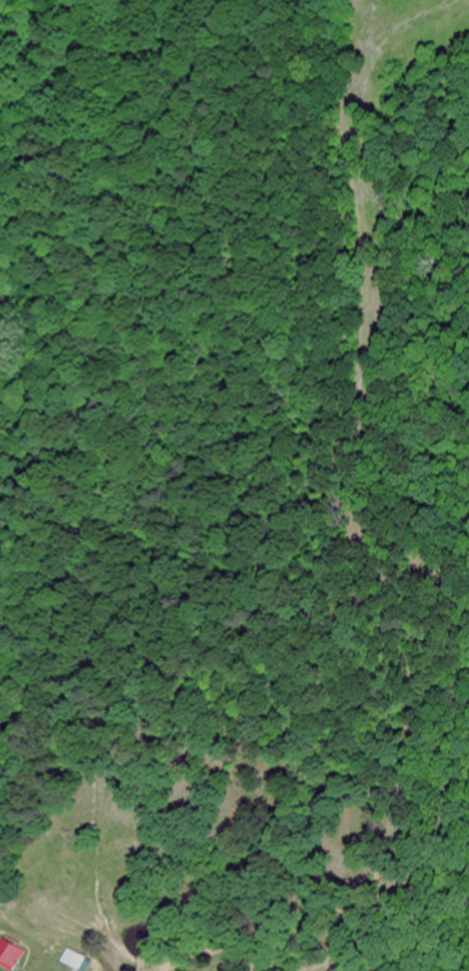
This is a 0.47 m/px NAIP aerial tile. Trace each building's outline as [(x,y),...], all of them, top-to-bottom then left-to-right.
[(9,970),(14,970),(24,952),(0,939),(0,966),(9,970)]
